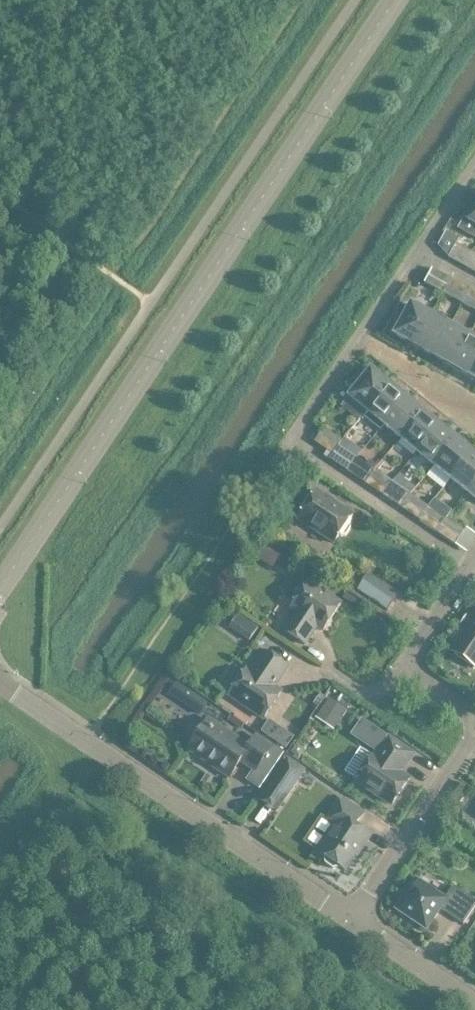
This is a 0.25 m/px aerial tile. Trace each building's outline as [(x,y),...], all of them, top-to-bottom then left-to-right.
[(474,227),(474,197),(469,194),(465,213),(461,219),(474,227)] [(460,234),(456,240),(446,234),(438,248),(449,254),(446,259),(447,257),(453,260),(463,249),(467,251),(472,241),(460,234)] [(465,269),(466,268),(471,271),(474,267),(474,256),(473,255),(465,269)] [(430,271),(430,269),(422,283),(431,288),(435,273),(430,271)] [(449,280),(448,279),(441,294),(450,299),(454,284),(449,281),(449,280)] [(468,290),(467,290),(459,304),(469,309),(472,294),(468,291),(468,290)] [(412,346),(429,316),(409,305),(406,310),(397,305),(392,325),(389,331),(388,331),(388,332),(412,346)] [(429,316),(412,346),(431,356),(448,326),(429,316)] [(448,326),(431,356),(450,367),(467,337),(448,326)] [(450,367),(469,377),(474,366),(474,341),(467,337),(450,367)] [(347,397),(365,411),(386,385),(365,367),(364,368),(364,369),(360,374),(343,386),(351,392),(347,397)] [(386,385),(365,411),(381,425),(403,398),(386,385)] [(403,398),(381,425),(398,439),(420,412),(403,398)] [(398,439),(415,452),(437,426),(420,412),(398,439)] [(437,426),(415,452),(432,466),(453,439),(437,426)] [(412,463),(418,456),(387,431),(382,438),(412,463)] [(327,460),(340,442),(331,436),(326,450),(331,453),(326,460),(327,460)] [(453,439),(432,466),(449,479),(470,453),(453,439)] [(345,471),(344,472),(345,472),(354,459),(346,453),(345,453),(341,467),(345,471)] [(449,479),(465,493),(474,481),(474,457),(470,453),(449,479)] [(363,483),(362,484),(363,484),(372,471),(364,465),(363,465),(358,480),(363,483)] [(382,495),(395,504),(399,507),(398,508),(399,509),(414,487),(403,479),(405,477),(398,472),(390,483),(382,495)] [(381,495),(380,496),(381,497),(382,495),(390,483),(382,477),(381,478),(377,492),(381,495)] [(465,493),(474,501),(474,481),(465,493)] [(337,536),(339,537),(344,536),(348,529),(347,525),(345,523),(351,516),(314,491),(295,519),(332,544),(337,536)] [(416,521),(417,521),(426,507),(418,502),(417,502),(413,516),(417,519),(416,521)] [(444,520),(435,514),(437,509),(429,503),(426,507),(417,521),(435,533),(444,520)] [(453,544),(452,545),(453,546),(462,532),(454,526),(453,526),(449,541),(453,544)] [(265,566),(276,547),(257,536),(246,555),(265,566)] [(397,594),(367,573),(355,590),(385,611),(397,594)] [(294,613),(282,631),(303,645),(315,627),(321,631),(339,604),(306,582),(288,609),(294,613)] [(450,651),(474,668),(474,614),(450,651)] [(227,695),(262,719),(279,692),(272,687),(285,667),(263,652),(250,672),(245,669),(227,695)] [(327,698),(318,712),(336,724),(345,710),(327,698)] [(358,748),(343,772),(355,780),(354,781),(390,805),(407,779),(396,772),(400,765),(402,766),(411,754),(387,738),(385,742),(382,740),(384,736),(358,719),(347,735),(376,755),(375,757),(371,755),(370,756),(358,748)] [(275,743),(284,731),(267,720),(259,732),(275,743)] [(216,770),(227,778),(238,761),(253,771),(269,748),(253,737),(246,747),(217,727),(216,729),(212,730),(203,724),(201,727),(196,728),(190,737),(191,743),(186,750),(197,757),(204,756),(215,764),(216,770)] [(259,802),(278,814),(306,772),(287,759),(259,802)] [(323,858),(322,859),(323,864),(331,869),(336,868),(337,867),(343,871),(359,847),(361,848),(369,836),(354,825),(362,813),(340,799),(325,820),(334,825),(315,852),(323,858)] [(399,902),(401,914),(424,929),(438,909),(461,924),(474,904),(474,902),(451,886),(443,899),(414,879),(399,902)]
